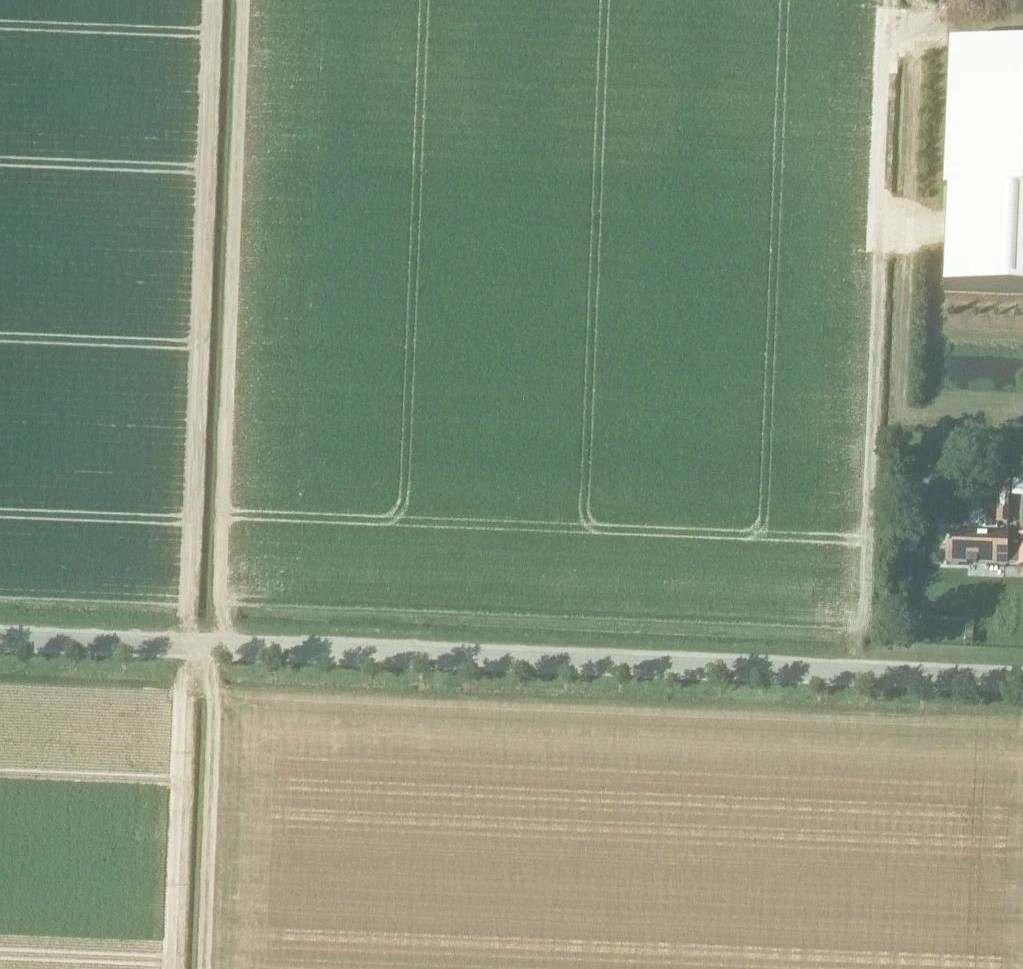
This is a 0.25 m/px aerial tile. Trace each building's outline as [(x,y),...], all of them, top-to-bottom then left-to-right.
[(954,48),(943,289),(1022,293),(1022,51),(954,48)] [(997,525),(1007,526),(1008,510),(997,509),(997,525)] [(945,565),(1005,568),(1005,566),(1017,566),(1017,568),(1022,568),(1022,537),(1018,537),(1018,538),(1006,538),(1006,536),(947,534),(945,565)]
